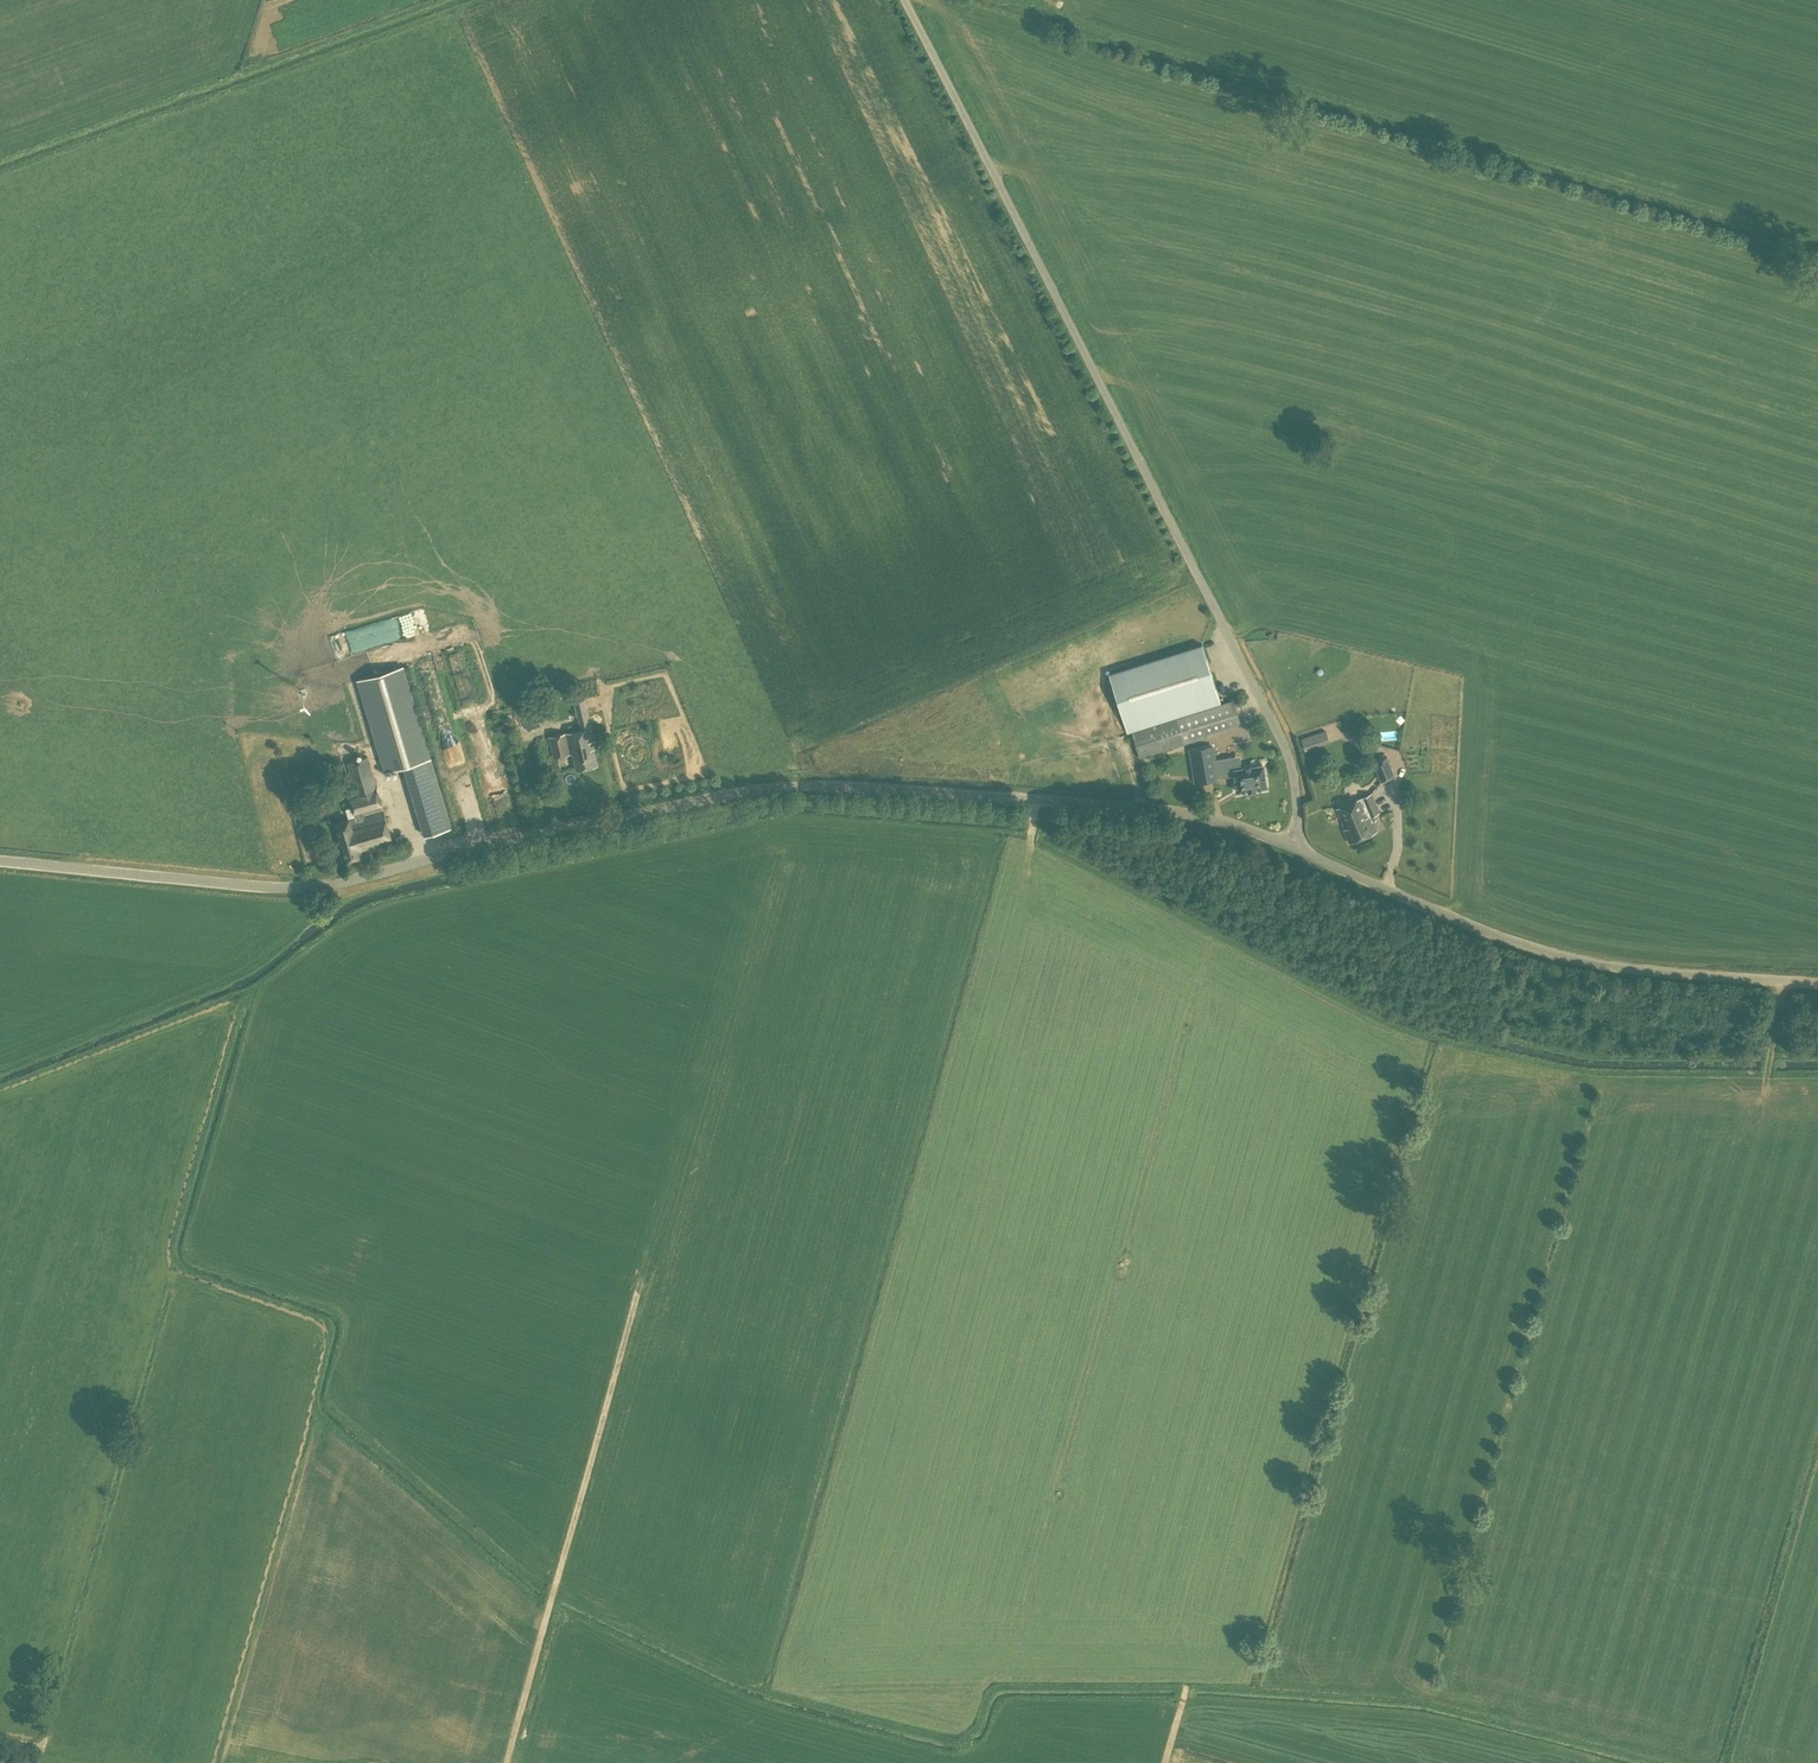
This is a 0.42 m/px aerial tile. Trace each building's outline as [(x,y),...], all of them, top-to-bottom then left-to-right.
[(1220,703),(1201,643),(1108,672),(1127,733),(1131,731),(1140,757),(1241,725),(1233,699),(1220,703)] [(435,768),(404,665),(356,679),(384,771),(404,765),(407,776),(435,768)] [(577,717),(589,714),(585,698),(573,701),(577,717)] [(528,730),(545,721),(533,699),(516,708),(528,730)] [(596,747),(591,727),(567,733),(566,732),(548,736),(553,757),(572,752),(576,769),(597,764),(593,748),(596,747)] [(1256,740),(1256,727),(1232,728),(1233,741),(1256,740)] [(1305,749),(1330,741),(1326,729),(1301,738),(1305,749)] [(1212,745),(1190,748),(1195,781),(1217,777),(1217,776),(1234,774),(1237,791),(1248,789),(1248,790),(1255,789),(1255,788),(1266,786),(1263,764),(1234,768),(1233,756),(1214,759),(1212,745)] [(476,752),(487,786),(502,781),(491,747),(476,752)] [(364,817),(364,815),(384,810),(367,755),(346,762),(356,795),(350,796),(356,816),(350,818),(350,819),(337,823),(347,861),(361,857),(360,853),(393,844),(384,812),(364,817)] [(1380,780),(1394,775),(1386,757),(1373,762),(1380,780)] [(506,783),(489,788),(497,818),(514,813),(506,783)] [(319,796),(332,793),(331,786),(317,789),(319,796)] [(1349,842),(1376,831),(1371,820),(1375,819),(1373,814),(1378,812),(1370,793),(1335,808),(1344,828),(1343,829),(1349,842)] [(418,813),(425,835),(452,827),(448,813),(440,815),(438,807),(418,813)]
